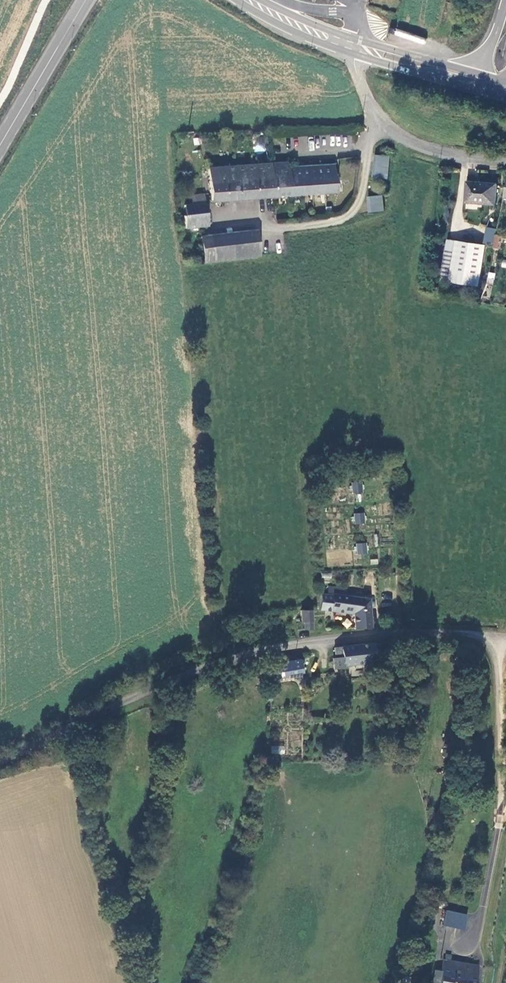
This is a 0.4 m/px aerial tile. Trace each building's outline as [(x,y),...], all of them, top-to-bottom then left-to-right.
[(372,179),(388,181),(389,157),(374,156),(372,179)] [(294,163),(272,165),(274,199),(336,194),(334,163),(328,163),(328,165),(317,165),(317,164),(306,165),(306,167),(297,168),(297,166),(294,166),(294,163)] [(274,199),(272,165),(209,170),(211,194),(212,203),(274,199)] [(498,185),(468,182),(467,203),(496,205),(498,185)] [(183,214),(183,217),(184,228),(207,226),(203,195),(192,196),(193,204),(185,205),(186,215),(183,214)] [(369,217),(382,216),(381,197),(368,198),(369,217)] [(494,244),(496,234),(497,229),(488,226),(485,243),(494,244)] [(200,240),(203,263),(259,256),(257,234),(200,240)] [(503,239),(504,235),(496,234),(494,244),(494,248),(499,249),(501,238),(503,239)] [(449,282),(456,240),(448,239),(441,281),(449,282)] [(486,246),(456,240),(449,282),(479,287),(486,246)] [(352,493),(361,493),(362,482),(353,482),(352,493)] [(364,513),(354,513),(354,524),(365,524),(364,513)] [(367,543),(356,543),(357,554),(367,554),(367,543)] [(348,610),(349,601),(349,597),(321,594),(320,604),(319,610),(348,613),(348,610)] [(353,610),(363,609),(364,602),(349,601),(348,610),(353,610)] [(354,629),(371,628),(369,609),(363,609),(353,610),(354,629)] [(300,610),(301,623),(304,622),(305,630),(313,630),(312,610),(300,610)] [(380,643),(335,649),(335,654),(340,654),(341,657),(333,658),(334,669),(343,668),(343,666),(382,662),(380,643)] [(302,674),(300,660),(286,662),(288,676),(302,674)] [(281,762),(271,762),(271,770),(281,770),(281,762)] [(446,910),(443,925),(464,930),(468,914),(446,910)] [(443,960),(440,976),(434,975),(432,982),(476,982),(479,965),(443,960)]
